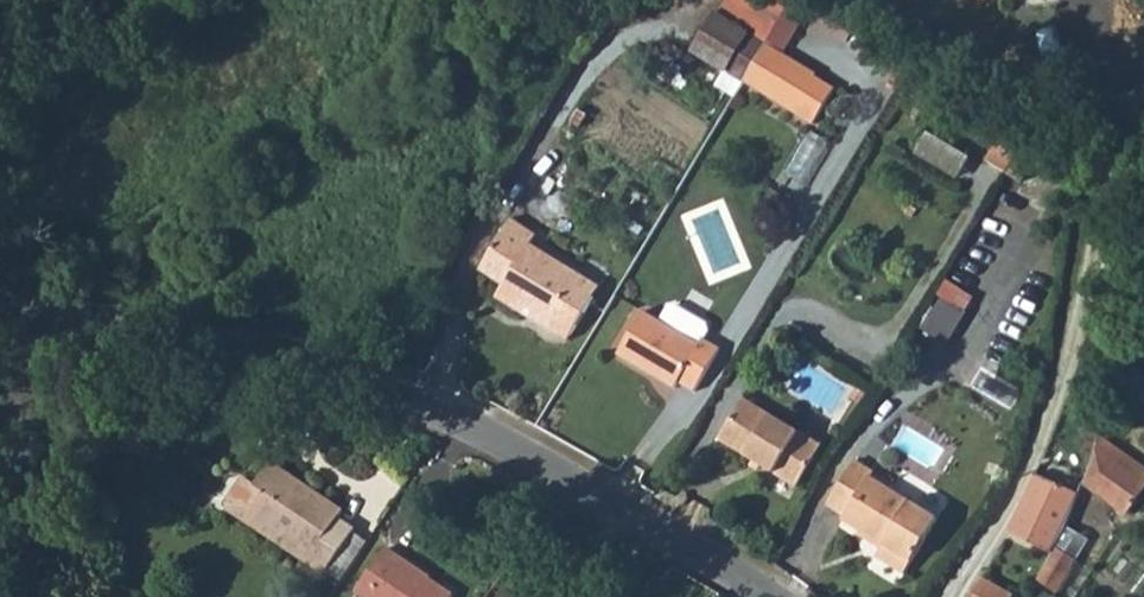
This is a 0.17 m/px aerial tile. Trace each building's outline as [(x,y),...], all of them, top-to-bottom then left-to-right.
[(743,86),(766,48),(716,17),(693,55),(743,86)] [(815,77),(766,48),(743,86),(791,116),(815,77)] [(986,164),(1007,177),(1028,142),(1007,129),(998,145),(986,164)] [(537,236),(514,220),(482,274),(503,288),(500,293),(548,322),(543,328),(567,344),(596,298),(572,283),(577,275),(532,245),(537,236)] [(949,278),(923,326),(951,341),(977,293),(949,278)] [(620,356),(676,389),(679,384),(695,393),(720,353),(702,342),(707,335),(705,328),(675,310),(668,312),(660,325),(644,316),(620,356)] [(720,442),(798,489),(822,448),(744,402),(720,442)] [(1125,517),(1143,492),(1143,484),(1097,449),(1084,487),(1125,517)] [(342,511),(269,463),(249,493),(242,489),(227,511),(229,523),(248,535),(253,528),(258,520),(310,554),(306,562),(324,574),(325,573),(351,530),(352,528),(336,518),(342,511)] [(939,523),(870,481),(873,475),(855,464),(829,507),(846,517),(844,522),(883,547),(878,557),(906,575),(939,523)] [(1034,475),(1006,534),(1049,554),(1077,495),(1034,475)] [(258,520),(253,528),(306,562),(310,554),(258,520)] [(325,573),(338,581),(354,558),(366,539),(351,530),(325,573)] [(367,596),(450,596),(453,593),(383,548),(356,590),(367,596)] [(972,596),(1010,596),(985,579),(972,596)]
